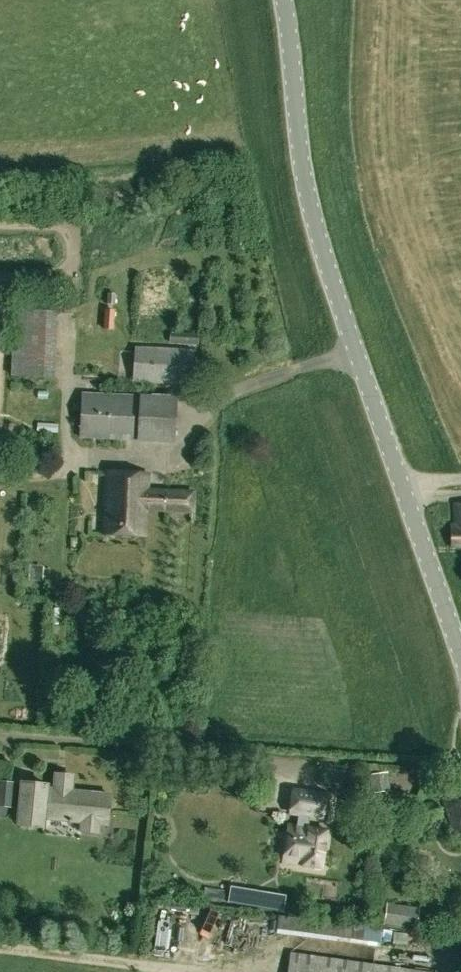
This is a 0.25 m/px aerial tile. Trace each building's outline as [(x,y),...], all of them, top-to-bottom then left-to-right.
[(107,292),(106,303),(114,304),(115,293),(107,292)] [(14,311),(13,330),(10,376),(55,377),(58,312),(14,309),(14,311)] [(114,310),(104,309),(103,328),(113,329),(114,310)] [(171,332),(171,343),(199,344),(199,333),(171,332)] [(134,347),(133,382),(193,385),(194,350),(134,347)] [(82,394),(80,437),(136,439),(138,396),(82,394)] [(140,394),(138,442),(175,444),(178,396),(140,394)] [(148,490),(149,474),(106,472),(103,534),(145,536),(146,510),(194,512),(194,492),(148,490)] [(460,546),(460,504),(454,504),(455,521),(451,522),(452,547),(460,546)] [(28,579),(40,580),(41,566),(29,565),(28,579)] [(372,793),(387,791),(390,790),(387,772),(369,775),(372,793)] [(8,808),(13,808),(16,808),(19,783),(0,781),(0,807),(8,808)] [(83,832),(97,833),(98,824),(108,825),(109,812),(111,795),(73,791),(73,785),(55,784),(55,790),(48,789),(46,789),(47,785),(24,783),(21,783),(18,820),(20,820),(44,823),(45,818),(84,822),(83,832)] [(321,818),(325,794),(293,789),(289,814),(321,818)] [(455,835),(460,833),(460,795),(450,798),(443,801),(455,835)] [(441,812),(437,802),(423,806),(427,817),(441,812)] [(309,816),(299,815),(297,827),(289,826),(285,862),(322,867),(327,831),(307,828),(309,816)] [(287,896),(265,892),(263,908),(285,911),(287,896)] [(387,903),(384,924),(417,929),(420,908),(387,903)] [(349,943),(351,924),(278,916),(276,934),(349,943)] [(289,952),(286,971),(421,971),(289,952)]
